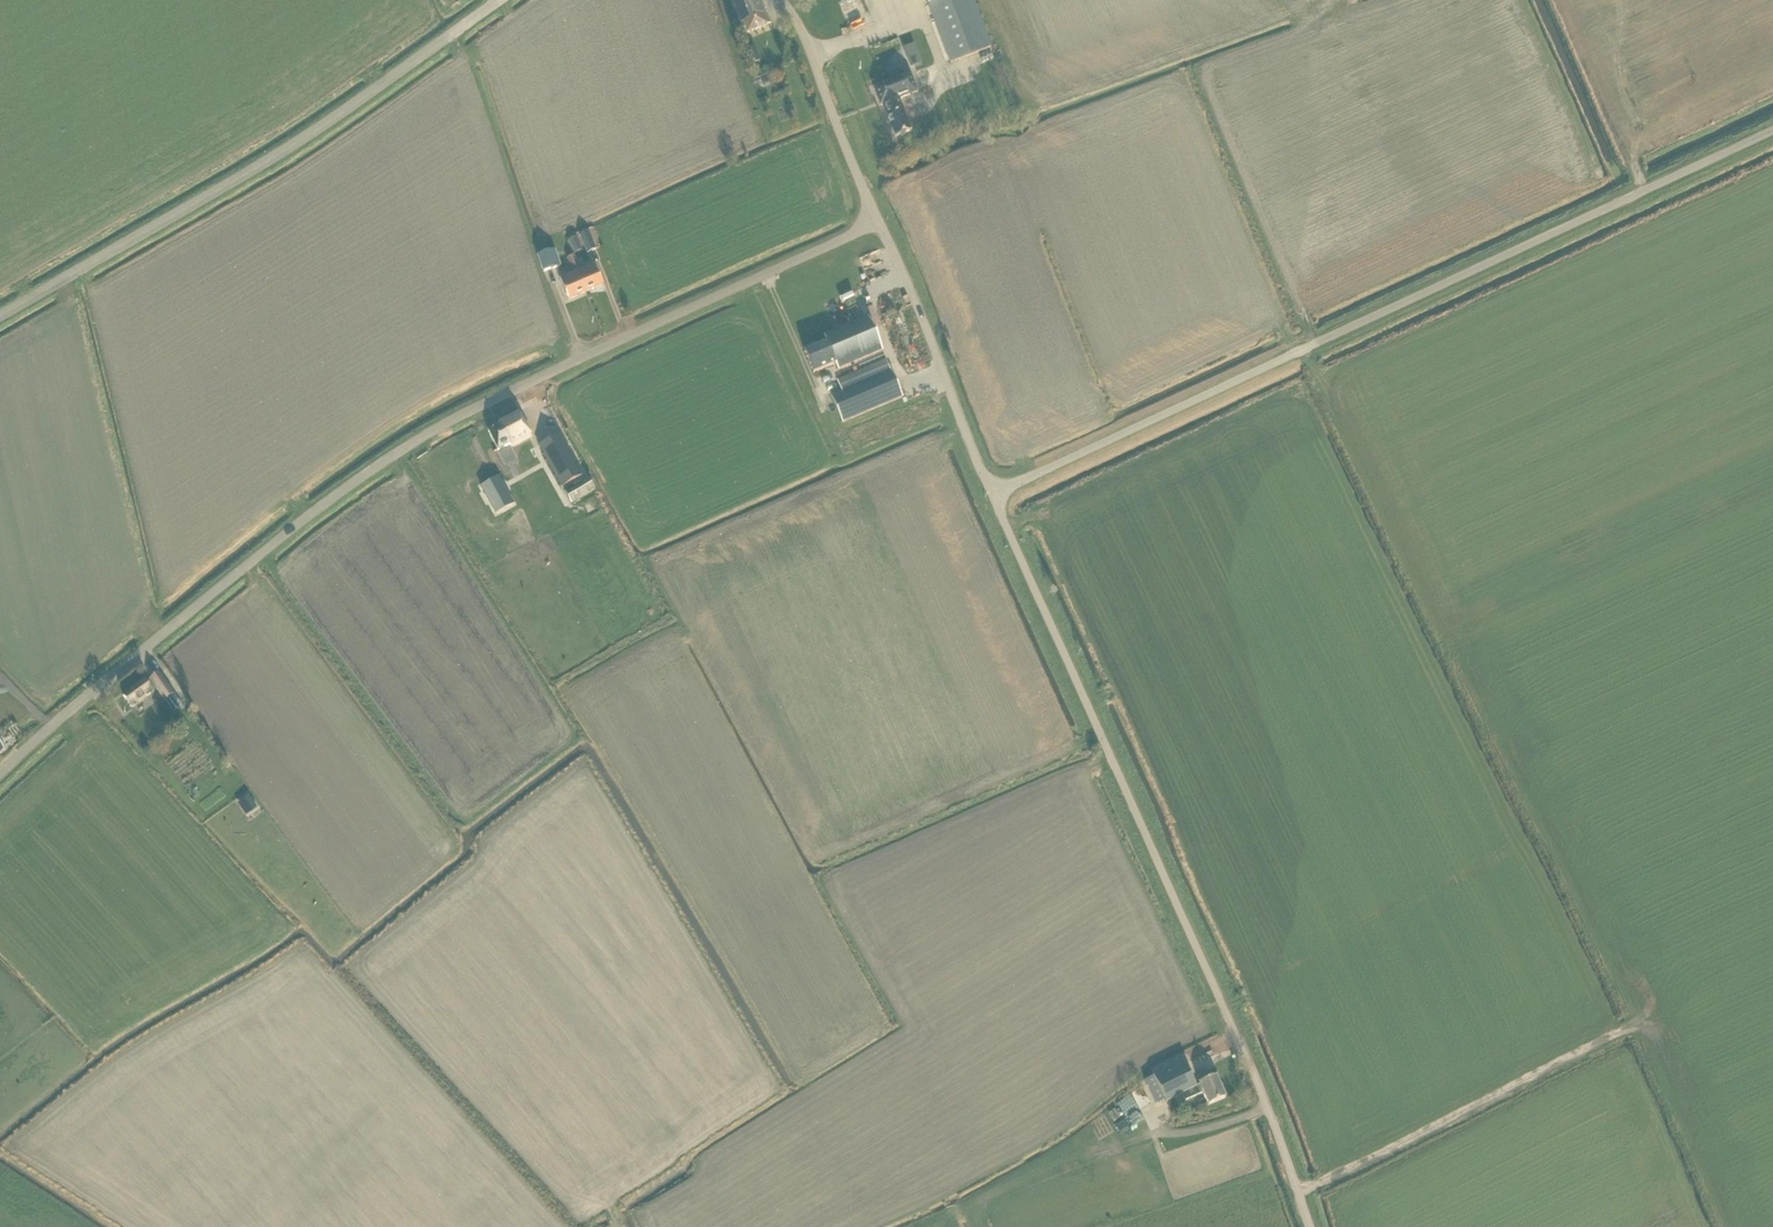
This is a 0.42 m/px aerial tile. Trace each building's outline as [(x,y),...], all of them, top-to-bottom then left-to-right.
[(764,11),(765,10),(761,0),(730,0),(738,20),(732,22),(736,31),(745,27),(747,33),(770,24),(766,13),(765,13),(764,11)] [(990,47),(972,0),(926,0),(949,62),(990,47)] [(921,64),(914,46),(905,50),(912,68),(921,64)] [(749,57),(752,65),(760,61),(757,54),(749,57)] [(902,109),(899,100),(918,93),(911,75),(874,89),(881,107),(883,106),(888,118),(895,138),(911,132),(902,109)] [(769,84),(767,76),(759,79),(762,87),(769,84)] [(589,232),(579,236),(587,255),(596,250),(589,232)] [(568,242),(574,254),(582,251),(577,238),(568,242)] [(542,273),(561,267),(555,250),(537,257),(542,273)] [(573,273),(580,270),(574,257),(567,260),(573,273)] [(580,279),(585,293),(603,286),(594,265),(576,272),(580,279)] [(568,300),(585,293),(580,279),(576,272),(559,279),(568,300)] [(883,352),(868,317),(823,336),(826,342),(804,351),(813,374),(835,365),(838,371),(883,352)] [(842,424),(903,398),(891,370),(830,396),(842,424)] [(512,448),(532,437),(519,413),(499,423),(500,427),(488,433),(498,452),(510,445),(512,448)] [(562,488),(583,476),(560,434),(539,446),(562,488)] [(493,509),(510,499),(498,478),(481,487),(493,509)] [(571,504),(595,491),(588,479),(564,492),(571,504)] [(182,708),(158,675),(150,681),(146,684),(144,682),(123,697),(131,708),(157,690),(174,714),(182,708)] [(1196,1087),(1183,1062),(1180,1055),(1150,1071),(1153,1076),(1144,1081),(1156,1105),(1165,1100),(1166,1102),(1183,1094),(1186,1101),(1203,1094),(1209,1106),(1225,1099),(1216,1078),(1198,1085),(1199,1086),(1196,1087)]
